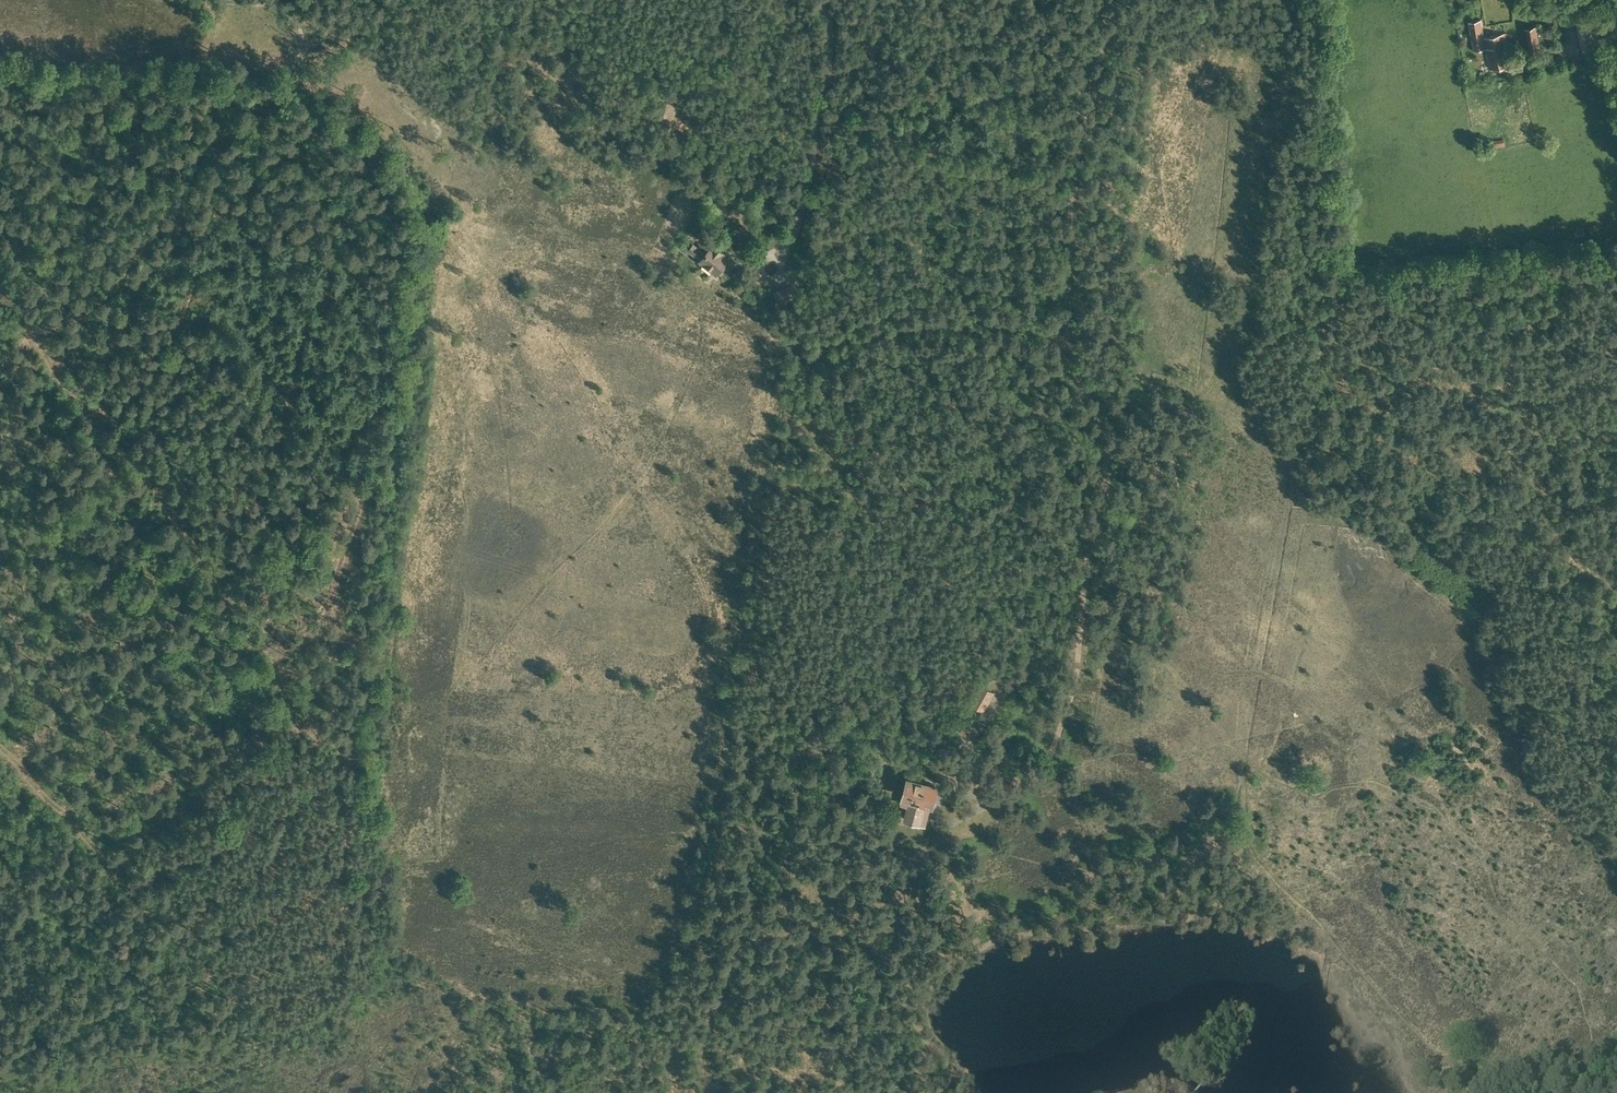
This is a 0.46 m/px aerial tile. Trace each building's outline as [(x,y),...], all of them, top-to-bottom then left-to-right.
[(1480,71),(1490,69),(1490,70),(1511,66),(1505,34),(1484,37),(1481,20),(1469,22),(1475,50),(1486,48),(1488,59),(1478,60),(1480,71)] [(1536,26),(1525,28),(1530,54),(1541,53),(1536,26)] [(716,274),(727,260),(722,256),(723,254),(712,245),(705,253),(693,244),(688,250),(700,260),(699,260),(716,274)] [(994,692),(980,685),(970,704),(983,712),(994,692)] [(932,794),(934,785),(907,778),(901,803),(908,805),(905,819),(918,823),(926,793),(932,794)]
